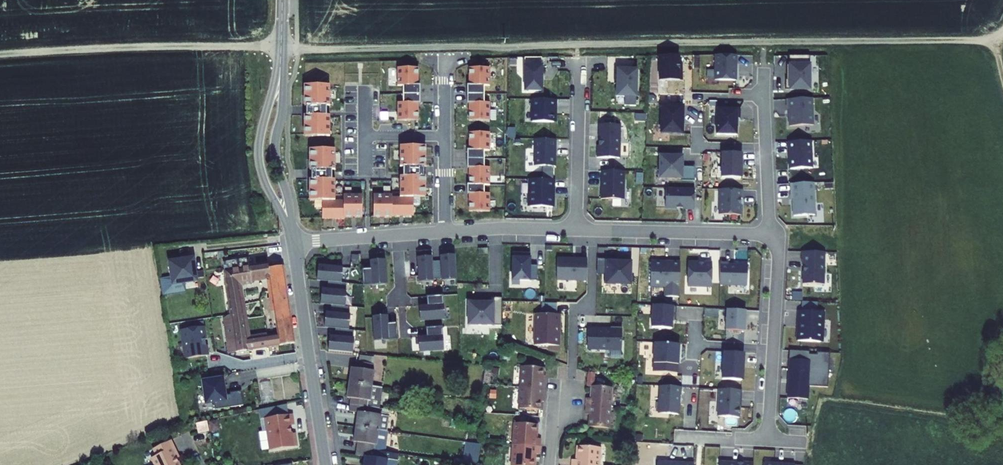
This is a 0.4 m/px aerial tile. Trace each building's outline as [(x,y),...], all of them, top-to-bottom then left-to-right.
[(680,51),(660,50),(659,75),(681,76),(682,66),(679,66),(680,51)] [(737,79),(737,53),(717,54),(717,79),(737,79)] [(812,54),(791,54),(791,63),(789,63),(789,72),(792,72),(792,78),(787,78),(787,88),(811,88),(812,54)] [(523,85),(541,85),(541,60),(524,60),(523,85)] [(488,82),(488,64),(467,64),(467,81),(466,81),(466,100),(467,100),(468,117),(488,117),(488,99),(483,99),(483,82),(488,82)] [(617,92),(637,93),(638,65),(616,64),(615,73),(618,73),(618,80),(617,92)] [(417,65),(396,65),(396,83),(401,83),(402,100),(396,100),(396,118),(417,118),(417,100),(418,100),(418,82),(417,82),(417,65)] [(303,114),(303,135),(329,135),(328,114),(325,114),(325,104),(328,104),(328,83),(303,83),(303,105),(306,105),(306,114),(303,114)] [(554,94),(532,93),(531,116),(552,116),(552,102),(554,102),(554,94)] [(814,123),(813,97),(788,97),(789,108),(790,108),(791,124),(814,123)] [(683,131),(682,105),(662,106),(663,130),(683,131)] [(737,107),(717,106),(716,131),(736,132),(737,107)] [(597,153),(620,154),(621,120),(600,120),(599,141),(597,141),(597,153)] [(489,147),(489,129),(468,129),(468,146),(466,146),(466,164),(468,164),(468,181),(467,181),(467,191),(468,191),(468,208),(489,208),(489,190),(484,190),(484,182),(489,182),(489,164),(483,164),(483,147),(489,147)] [(556,134),(535,134),(534,161),(555,161),(555,150),(554,150),(554,144),(556,144),(556,134)] [(813,166),(812,139),(790,140),(790,150),(791,150),(791,156),(790,156),(791,167),(813,166)] [(424,164),(424,143),(399,143),(399,164),(402,164),(403,174),(399,174),(399,195),(392,195),(392,192),(373,192),(373,215),(392,215),(392,213),(413,213),(413,195),(425,195),(424,173),(422,173),(422,164),(424,164)] [(362,215),(362,192),(343,193),(343,198),(335,198),(334,178),(331,178),(331,168),(334,168),(334,147),(309,147),(309,169),(312,169),(312,178),(309,178),(309,199),(322,199),(322,217),(344,217),(344,215),(362,215)] [(743,151),(723,150),(722,175),(741,176),(743,151)] [(683,153),(660,153),(659,175),(682,176),(682,178),(695,179),(695,164),(683,164),(683,153)] [(624,167),(602,166),(601,194),(621,195),(623,193),(624,175),(624,167)] [(552,175),(530,174),(529,202),(552,203),(553,191),(550,191),(550,186),(552,186),(552,175)] [(816,213),(815,181),(792,182),(793,198),(794,198),(795,214),(816,213)] [(695,186),(667,185),(666,205),(686,206),(686,208),(695,208),(695,186)] [(743,188),(720,187),(720,212),(741,213),(741,196),(743,196),(743,188)] [(530,249),(513,249),(512,276),(537,277),(537,262),(530,262),(530,249)] [(825,283),(826,251),(803,250),(803,259),(804,259),(804,282),(825,283)] [(455,275),(453,251),(438,252),(440,276),(455,275)] [(431,277),(430,252),(415,253),(416,277),(431,277)] [(381,255),(366,256),(367,264),(358,264),(359,281),(382,280),(381,255)] [(567,255),(557,255),(556,276),(586,277),(587,256),(580,255),(580,257),(567,256),(567,255)] [(606,256),(597,256),(597,271),(604,271),(604,270),(606,270),(606,258),(606,256)] [(631,257),(620,256),(620,258),(606,258),(606,270),(604,270),(604,271),(604,282),(630,283),(631,257)] [(249,267),(248,259),(222,263),(230,316),(221,317),(225,344),(233,342),(235,352),(293,344),(281,268),(268,269),(268,265),(249,267)] [(666,260),(651,259),(650,284),(665,284),(665,295),(679,295),(680,260),(671,260),(671,262),(666,261),(666,260)] [(315,260),(313,275),(337,277),(339,263),(315,260)] [(712,261),(688,261),(688,284),(712,285),(712,261)] [(729,261),(720,261),(720,283),(747,283),(748,263),(729,263),(729,261)] [(318,284),(317,298),(340,301),(342,286),(318,284)] [(442,316),(441,292),(425,293),(425,302),(417,302),(418,317),(442,316)] [(503,322),(504,294),(492,294),(492,299),(470,299),(469,322),(503,322)] [(676,304),(653,303),(651,325),(672,327),(672,312),(676,313),(676,304)] [(322,308),(320,322),(344,325),(346,310),(322,308)] [(746,309),(727,308),(725,328),(744,329),(746,309)] [(559,342),(560,311),(535,310),(534,342),(559,342)] [(799,340),(822,341),(824,311),(801,310),(800,321),(802,321),(802,326),(799,326),(799,340)] [(370,336),(393,335),(393,319),(384,319),(383,311),(369,312),(370,336)] [(276,335),(273,313),(262,314),(265,337),(276,335)] [(440,347),(439,324),(423,325),(424,333),(415,334),(416,348),(440,347)] [(587,326),(587,347),(621,348),(621,325),(610,325),(610,326),(587,326)] [(323,343),(347,346),(349,332),(325,328),(323,343)] [(679,342),(654,341),(653,370),(677,371),(679,342)] [(235,352),(233,342),(225,344),(227,353),(235,352)] [(810,359),(810,353),(810,351),(791,349),(790,367),(795,368),(796,358),(810,359)] [(743,351),(723,350),(721,378),(741,379),(743,351)] [(829,386),(831,352),(818,351),(818,354),(810,353),(810,359),(796,358),(795,368),(790,367),(788,397),(809,398),(809,385),(829,386)] [(345,360),(343,376),(367,380),(371,358),(351,354),(350,361),(345,360)] [(520,368),(518,387),(544,388),(545,377),(541,378),(541,369),(520,368)] [(345,391),(344,398),(363,401),(367,380),(343,376),(340,391),(345,391)] [(224,396),(221,378),(201,382),(204,405),(212,404),(213,410),(242,406),(240,392),(228,393),(229,395),(224,396)] [(367,380),(363,401),(374,403),(378,382),(367,380)] [(272,381),(258,383),(262,405),(275,403),(272,381)] [(681,385),(659,384),(658,411),(678,413),(679,394),(680,394),(681,385)] [(586,397),(585,406),(608,408),(610,387),(591,386),(590,397),(586,397)] [(518,387),(517,410),(537,411),(538,403),(542,403),(544,388),(518,387)] [(741,389),(718,388),(717,415),(738,416),(739,397),(740,398),(741,389)] [(352,406),(349,420),(373,425),(381,427),(384,411),(362,407),(363,401),(344,398),(343,404),(352,406)] [(374,403),(363,401),(362,407),(384,411),(385,405),(374,403)] [(588,415),(587,428),(607,429),(608,408),(585,406),(584,414),(588,415)] [(288,427),(287,416),(260,420),(265,453),(292,449),(290,435),(286,436),(285,428),(288,427)] [(351,437),(349,444),(369,447),(377,449),(381,427),(373,425),(349,420),(346,437),(351,437)] [(209,431),(207,421),(196,424),(198,433),(209,431)] [(512,425),(510,444),(539,447),(540,438),(531,438),(532,426),(512,425)] [(155,450),(158,457),(153,459),(156,464),(180,464),(176,457),(179,455),(173,442),(155,450)] [(356,464),(391,464),(393,452),(377,449),(369,447),(349,444),(348,450),(359,452),(356,464)] [(509,464),(530,464),(531,455),(538,456),(539,447),(510,444),(509,464)] [(475,463),(476,446),(468,445),(467,462),(475,463)] [(570,464),(598,464),(599,449),(578,447),(576,460),(570,460),(570,464)]
